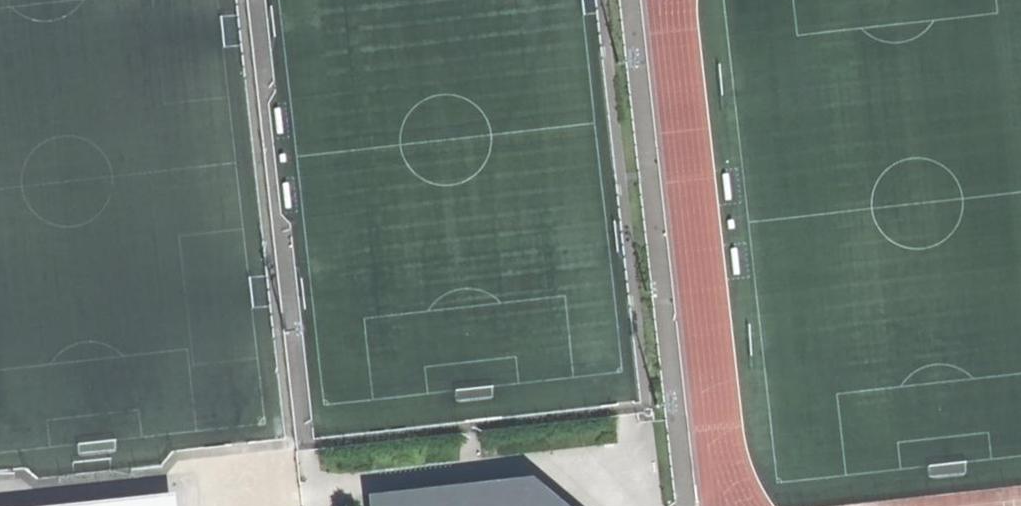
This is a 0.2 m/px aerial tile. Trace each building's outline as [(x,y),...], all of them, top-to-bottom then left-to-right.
[(369,495),(369,502),(370,505),(570,505),(532,475),(369,495)] [(174,493),(37,505),(176,505),(174,493)]
